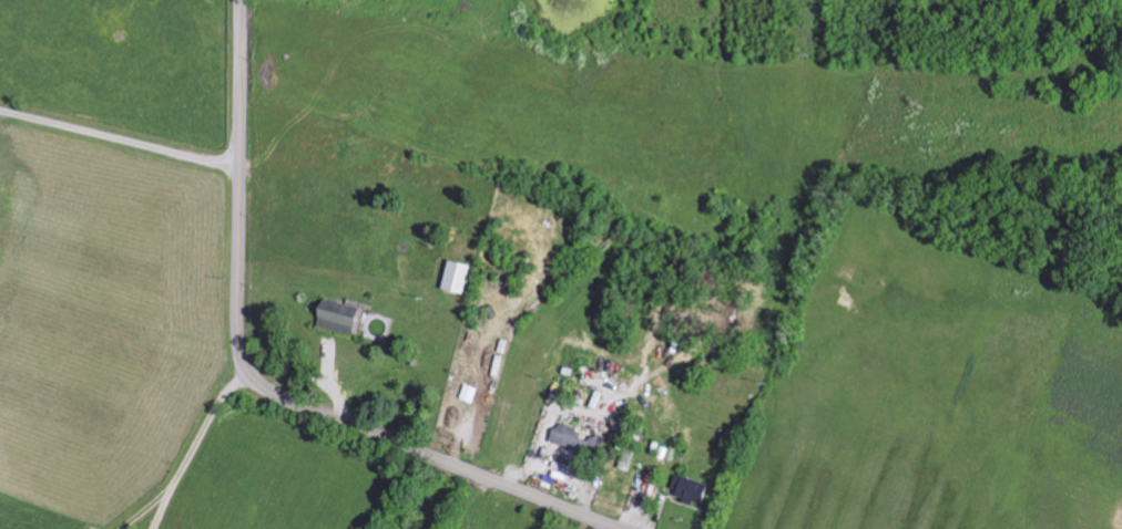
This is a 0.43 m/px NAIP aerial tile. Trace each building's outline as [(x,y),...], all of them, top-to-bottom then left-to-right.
[(440,290),(462,296),(470,267),(448,261),(440,290)] [(356,307),(320,300),(315,329),(351,335),(356,307)] [(604,437),(555,422),(549,444),(597,459),(604,437)] [(699,507),(706,486),(680,476),(673,497),(699,507)]
